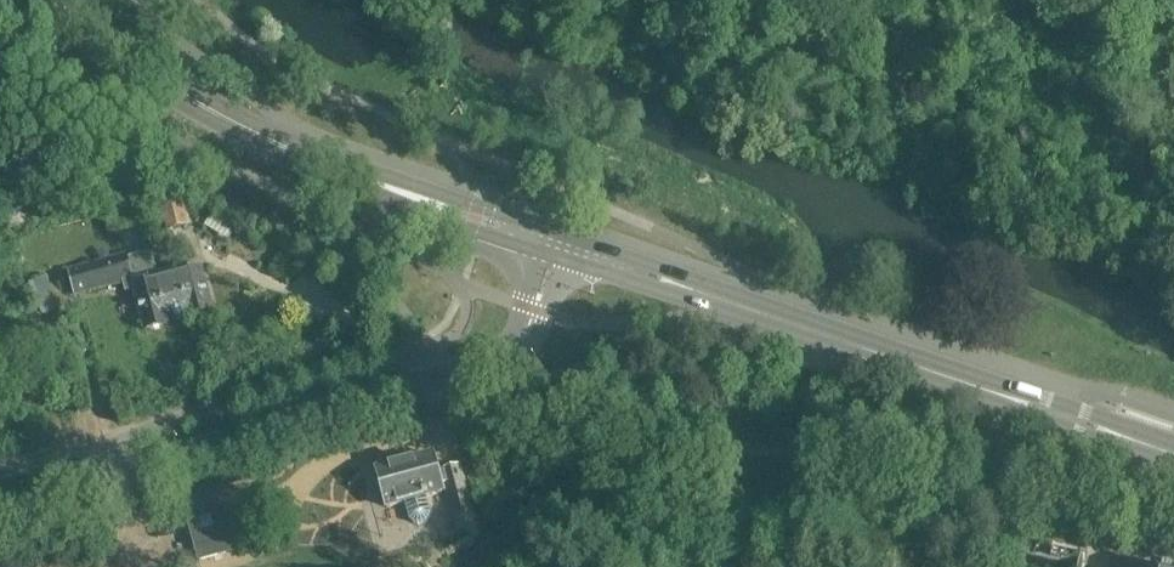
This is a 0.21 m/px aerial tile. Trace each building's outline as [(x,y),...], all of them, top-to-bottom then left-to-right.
[(161,200),(169,230),(189,224),(182,195),(161,200)] [(168,322),(155,273),(154,273),(149,252),(128,258),(127,254),(65,271),(72,297),(122,284),(124,292),(132,289),(134,297),(137,296),(146,328),(168,322)] [(178,266),(192,316),(213,310),(201,267),(193,269),(191,263),(178,266)] [(178,266),(155,273),(168,322),(192,316),(178,266)] [(405,503),(410,521),(413,525),(418,525),(427,523),(430,520),(431,515),(427,497),(443,492),(434,456),(378,471),(388,507),(405,503)] [(445,484),(458,531),(477,526),(464,479),(445,484)] [(200,560),(234,551),(223,507),(188,516),(200,560)] [(1041,543),(1042,540),(1024,535),(1016,566),(1079,566),(1083,552),(1041,543)]
